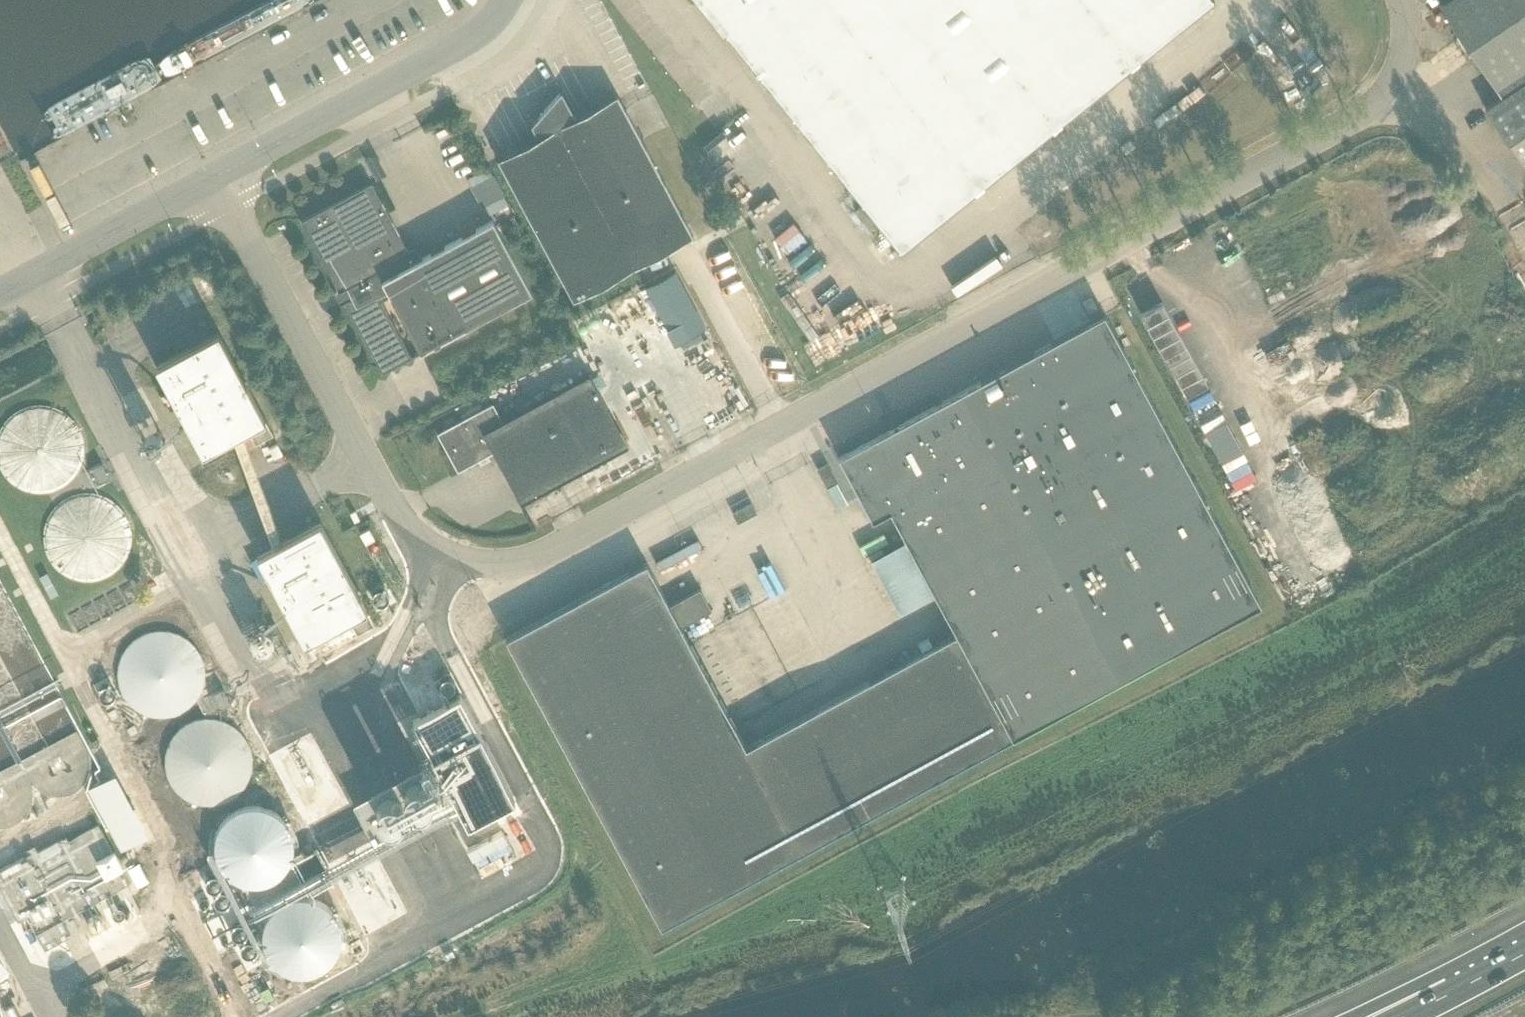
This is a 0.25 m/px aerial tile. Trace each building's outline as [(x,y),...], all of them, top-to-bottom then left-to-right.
[(863,203),(856,210),(873,232),(881,225),(901,251),(1213,0),(700,0),(863,203)] [(1524,166),(1524,0),(1445,0),(1440,4),(1502,96),(1485,107),(1524,166)] [(1331,80),(1278,12),(1248,36),(1301,103),(1331,80)] [(532,123),(539,136),(498,159),(573,300),(693,235),(617,94),(576,116),(562,90),(532,123)] [(532,292),(494,221),(423,259),(414,250),(410,252),(372,183),(301,223),(385,374),(532,292)] [(675,344),(706,327),(676,270),(645,287),(675,344)] [(662,927),(943,775),(1013,737),(1261,604),(1105,313),(839,456),(873,520),(890,510),(907,540),(872,559),(900,611),(935,593),(957,633),(746,747),(681,626),(712,609),(700,588),(670,605),(647,562),(506,638),(662,927)] [(151,380),(202,482),(275,446),(261,420),(256,422),(219,347),(151,380)] [(629,445),(590,373),(502,421),(493,403),(438,433),(458,469),(493,450),(522,503),(629,445)] [(0,433),(0,461),(36,507),(98,460),(48,396),(0,433)] [(837,481),(827,463),(818,468),(828,486),(837,481)] [(837,481),(828,486),(839,507),(848,502),(837,481)] [(142,559),(107,486),(36,520),(71,593),(142,559)] [(738,522),(757,512),(752,502),(733,512),(738,522)] [(322,504),(265,535),(316,629),(373,598),(322,504)] [(375,539),(369,528),(360,533),(366,544),(375,539)] [(4,826),(13,824),(21,819),(28,812),(32,803),(34,804),(39,813),(48,808),(49,808),(41,793),(42,791),(52,795),(62,796),(72,793),(81,786),(87,778),(91,768),(91,757),(87,747),(0,585),(0,826),(4,826)] [(433,687),(442,705),(414,720),(476,836),(523,811),(461,695),(461,694),(450,674),(433,684),(434,686),(433,687)] [(146,834),(116,777),(94,788),(125,845),(146,834)] [(291,828),(270,814),(244,814),(223,827),(212,850),(215,875),(231,895),(255,902),(280,896),(297,877),(301,852),(291,828)] [(0,870),(0,885),(19,920),(28,915),(46,948),(71,934),(63,919),(130,883),(99,824),(69,840),(59,840),(29,856),(28,854),(0,870)] [(0,958),(0,974),(8,967),(0,958)]
